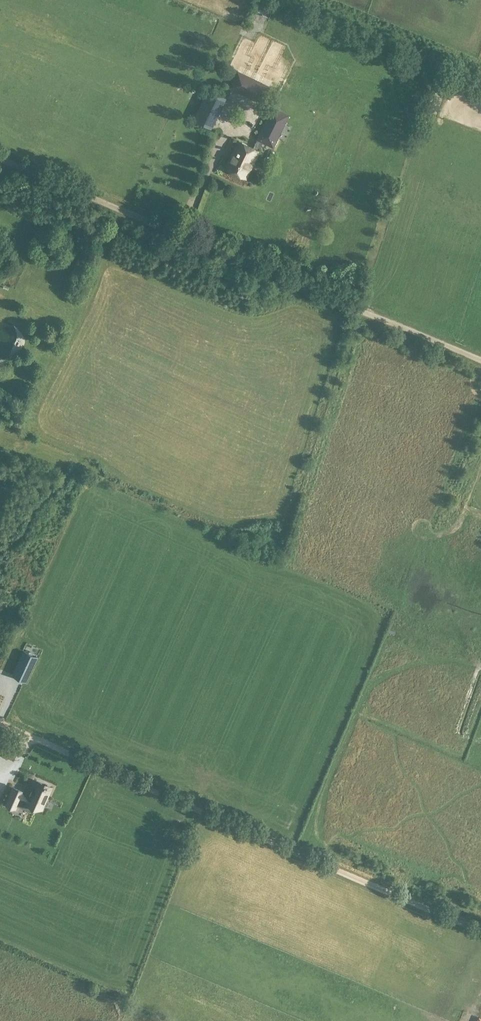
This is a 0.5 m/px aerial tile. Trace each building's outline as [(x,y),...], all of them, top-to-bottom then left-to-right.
[(264,102),(271,87),(240,71),(232,87),(264,102)] [(211,128),(222,105),(204,97),(193,119),(211,128)] [(233,173),(239,176),(242,175),(245,177),(249,168),(248,167),(250,161),(254,163),(260,150),(264,141),(275,146),(290,115),(274,107),(259,139),(260,139),(255,148),(240,141),(234,153),(236,154),(229,169),(232,170),(233,173)] [(14,676),(26,681),(37,657),(25,652),(14,676)] [(13,788),(6,804),(15,808),(18,801),(26,805),(27,802),(42,808),(50,788),(35,781),(29,796),(22,793),(22,792),(13,788)]
